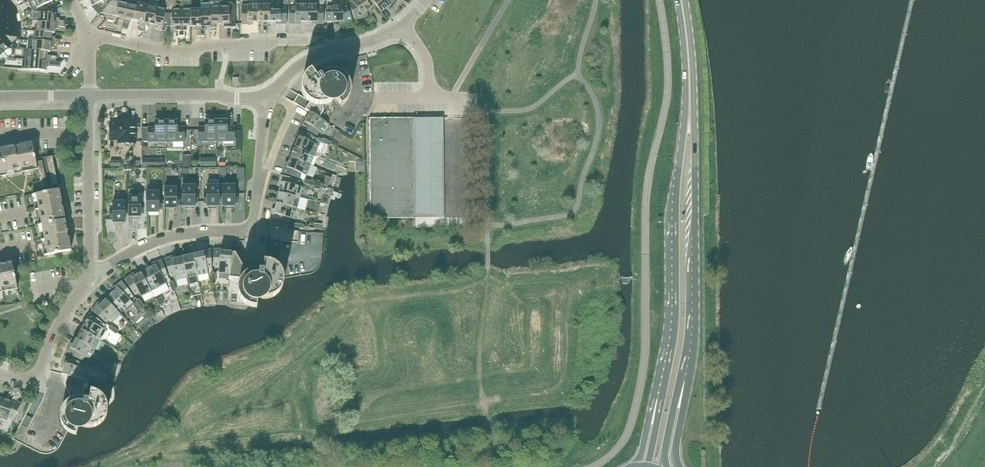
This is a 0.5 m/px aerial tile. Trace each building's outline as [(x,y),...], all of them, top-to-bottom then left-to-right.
[(37,8),(47,3),(48,6),(54,4),(52,0),(33,0),(37,8)] [(102,12),(113,0),(112,0),(91,0),(89,1),(93,9),(94,9),(95,11),(99,15),(102,12)] [(119,1),(113,0),(102,12),(120,17),(119,21),(124,22),(129,1),(128,0),(119,0),(119,1)] [(270,22),(270,0),(259,1),(259,22),(270,22)] [(281,5),(281,0),(270,0),(270,22),(277,22),(278,24),(286,24),(287,5),(281,5)] [(298,22),(306,22),(306,0),(295,0),(295,5),(289,5),(289,24),(298,24),(298,22)] [(317,5),(317,0),(306,0),(306,22),(314,22),(314,24),(323,24),(323,5),(317,5)] [(343,0),(327,0),(327,5),(326,5),(326,21),(340,21),(340,25),(345,24),(352,21),(346,3),(343,4),(343,0)] [(352,1),(349,3),(355,20),(367,16),(364,13),(371,8),(375,5),(372,0),(351,0),(352,1)] [(375,5),(381,12),(388,7),(390,10),(397,1),(396,0),(372,0),(375,5)] [(134,20),(138,3),(129,1),(124,22),(123,25),(129,26),(130,19),(134,20)] [(259,22),(259,1),(247,1),(247,5),(241,5),(241,25),(250,25),(250,22),(259,22)] [(141,32),(148,5),(138,3),(134,20),(138,21),(137,25),(140,25),(138,31),(141,32)] [(153,24),(157,7),(148,5),(141,32),(145,32),(146,27),(148,27),(149,23),(153,24)] [(216,24),(220,24),(220,6),(210,6),(210,9),(210,26),(210,31),(216,31),(216,24)] [(230,9),(230,6),(220,6),(220,24),(224,24),(224,28),(233,28),(233,22),(230,21),(236,21),(236,9),(230,9)] [(166,13),(167,9),(157,7),(153,24),(157,25),(156,29),(165,31),(166,26),(169,26),(169,13),(166,13)] [(182,9),(180,7),(178,7),(176,7),(174,8),(172,9),(172,13),(169,13),(169,26),(171,26),(171,27),(176,27),(176,31),(178,31),(178,36),(181,36),(182,9)] [(187,26),(191,26),(191,9),(182,9),(181,36),(185,36),(185,31),(187,31),(187,26)] [(197,36),(201,36),(201,9),(191,9),(191,26),(195,26),(195,31),(197,31),(197,36)] [(210,26),(210,9),(201,9),(201,36),(204,36),(204,31),(206,31),(206,26),(210,26)] [(55,18),(56,13),(39,12),(38,22),(65,24),(65,21),(59,20),(59,18),(55,18)] [(64,27),(65,24),(38,22),(37,31),(52,32),(52,33),(54,33),(55,29),(59,29),(59,27),(64,27)] [(37,31),(34,31),(34,41),(60,43),(61,40),(55,39),(55,37),(51,37),(52,33),(52,32),(37,31)] [(60,46),(60,43),(34,41),(33,50),(47,51),(47,52),(50,52),(50,48),(54,48),(55,46),(60,46)] [(33,50),(27,50),(27,51),(25,51),(24,52),(24,56),(25,58),(27,58),(26,59),(29,60),(56,62),(57,58),(51,58),(51,56),(47,56),(47,52),(47,51),(33,50)] [(56,65),(56,62),(29,60),(29,70),(46,71),(46,67),(50,67),(50,65),(56,65)] [(327,72),(326,69),(320,71),(320,75),(319,76),(317,79),(311,70),(308,73),(304,77),(303,79),(302,82),(301,87),(301,90),(303,95),(305,98),(306,100),(309,103),(305,110),(310,113),(311,113),(319,118),(324,111),(323,105),(326,104),(329,103),(332,101),(331,99),(334,96),(341,106),(344,104),(346,102),(348,99),(349,96),(350,94),(350,93),(351,90),(350,87),(349,84),(349,83),(347,79),(345,77),(344,76),(341,74),(338,72),(337,72),(335,72),(332,71),(329,72),(327,72)] [(316,136),(323,134),(329,124),(319,118),(311,113),(310,113),(307,118),(308,119),(307,120),(304,119),(299,127),(316,136)] [(370,218),(415,218),(415,118),(370,118),(370,173),(370,218)] [(200,140),(218,141),(218,119),(207,119),(207,126),(200,126),(200,140)] [(218,119),(218,141),(236,141),(236,126),(229,126),(229,119),(218,119)] [(135,136),(136,136),(136,120),(121,120),(121,123),(109,123),(110,139),(119,139),(119,143),(135,143),(135,136)] [(154,141),(171,141),(171,120),(160,120),(161,125),(154,125),(154,137),(154,141)] [(171,120),(171,141),(189,141),(189,140),(189,126),(182,126),(182,120),(171,120)] [(295,147),(314,155),(319,145),(315,143),(317,138),(300,130),(295,139),(299,140),(298,142),(297,142),(295,147)] [(14,146),(2,148),(7,175),(7,171),(21,168),(22,172),(22,168),(36,165),(37,169),(38,169),(36,162),(32,142),(20,145),(19,142),(14,143),(14,146)] [(295,147),(291,157),(310,165),(314,155),(295,147)] [(52,185),(58,184),(52,156),(46,157),(52,185)] [(310,165),(291,157),(288,165),(285,164),(282,173),(300,179),(301,174),(306,175),(310,165)] [(42,161),(36,162),(38,169),(41,187),(47,186),(42,161)] [(106,165),(106,174),(117,173),(116,165),(106,165)] [(298,186),(299,181),(281,175),(278,184),(281,185),(281,187),(280,187),(279,193),(300,198),(302,187),(298,186)] [(195,184),(183,184),(183,206),(195,206),(195,203),(198,203),(198,191),(195,191),(195,184)] [(207,184),(207,191),(204,191),(204,204),(207,203),(207,206),(219,206),(219,184),(207,184)] [(223,184),(223,206),(235,206),(235,203),(238,203),(238,191),(235,191),(235,184),(223,184)] [(177,186),(165,186),(165,208),(177,208),(177,206),(180,206),(180,194),(177,193),(177,186)] [(38,225),(65,220),(62,207),(66,207),(64,201),(61,202),(59,189),(32,195),(36,195),(39,209),(35,210),(35,211),(39,210),(42,224),(38,225)] [(130,194),(129,194),(129,216),(141,216),(141,214),(144,214),(144,194),(139,194),(139,189),(130,189),(130,194)] [(159,190),(147,190),(147,212),(159,212),(159,210),(162,210),(162,198),(159,198),(159,190)] [(297,208),(300,198),(279,193),(276,203),(297,208)] [(125,200),(113,200),(113,208),(110,208),(110,220),(113,220),(113,222),(125,222),(125,200)] [(295,219),(297,208),(276,203),(275,209),(272,209),(272,211),(270,220),(289,223),(290,218),(295,219)] [(65,220),(38,225),(42,225),(45,239),(41,240),(41,241),(45,240),(48,254),(44,255),(44,256),(71,250),(69,240),(69,238),(72,237),(70,232),(68,232),(65,220)] [(321,264),(321,260),(323,234),(299,232),(299,231),(288,230),(289,225),(270,222),(269,230),(271,230),(271,237),(268,237),(267,237),(267,238),(266,238),(266,239),(265,240),(265,241),(264,261),(263,271),(260,271),(257,270),(256,270),(254,270),(252,271),(251,271),(250,272),(248,272),(247,273),(238,257),(231,256),(232,252),(231,252),(229,280),(233,280),(233,278),(240,279),(241,279),(238,284),(238,289),(238,294),(240,299),(243,303),(248,306),(249,306),(251,307),(252,307),(254,308),(255,308),(257,308),(258,289),(263,290),(263,292),(262,292),(262,298),(265,299),(269,298),(272,297),(275,296),(278,293),(280,291),(281,289),(282,287),(283,285),(283,283),(284,281),(283,278),(309,274),(313,273),(315,271),(318,269),(320,267),(321,264)] [(225,253),(223,252),(223,249),(213,249),(214,268),(219,268),(219,273),(230,274),(229,280),(231,252),(225,252),(225,253)] [(207,269),(212,268),(211,250),(199,250),(199,254),(193,255),(197,276),(208,273),(207,269)] [(177,258),(175,255),(164,259),(171,277),(175,275),(176,280),(187,278),(183,257),(177,258)] [(187,278),(197,276),(193,255),(183,257),(187,278)] [(164,279),(168,278),(162,260),(151,264),(152,267),(141,273),(151,292),(151,291),(149,287),(154,285),(156,289),(166,284),(164,279)] [(1,288),(2,292),(2,288),(16,285),(17,289),(18,289),(12,262),(0,264),(0,288),(1,288)] [(141,297),(151,292),(141,273),(136,276),(134,273),(124,280),(135,295),(139,293),(141,297)] [(129,299),(133,297),(122,281),(112,288),(114,291),(106,299),(120,315),(121,314),(117,311),(121,307),(124,311),(133,303),(129,299)] [(112,322),(120,315),(106,299),(101,304),(99,302),(91,311),(106,323),(109,319),(112,322)] [(102,328),(105,325),(90,313),(82,322),(85,324),(82,330),(100,340),(106,331),(102,328)] [(95,350),(100,340),(82,330),(77,339),(95,350)] [(89,359),(95,350),(77,339),(73,344),(71,343),(70,345),(66,354),(84,361),(85,357),(89,359)] [(83,379),(85,369),(81,368),(82,363),(65,356),(61,367),(64,368),(62,375),(83,379)] [(87,380),(83,379),(62,375),(61,377),(71,399),(70,400),(67,402),(65,404),(63,407),(61,410),(60,413),(60,416),(60,420),(61,423),(63,426),(65,428),(68,432),(70,433),(75,435),(76,435),(80,420),(84,421),(83,427),(86,427),(89,428),(92,427),(95,427),(98,425),(101,423),(103,421),(105,418),(107,415),(107,412),(108,409),(107,406),(107,403),(105,400),(103,397),(101,395),(98,393),(95,391),(93,391),(87,389),(88,386),(86,386),(87,380)] [(0,398),(0,420),(7,423),(9,419),(13,421),(22,404),(13,399),(12,402),(0,398)]
